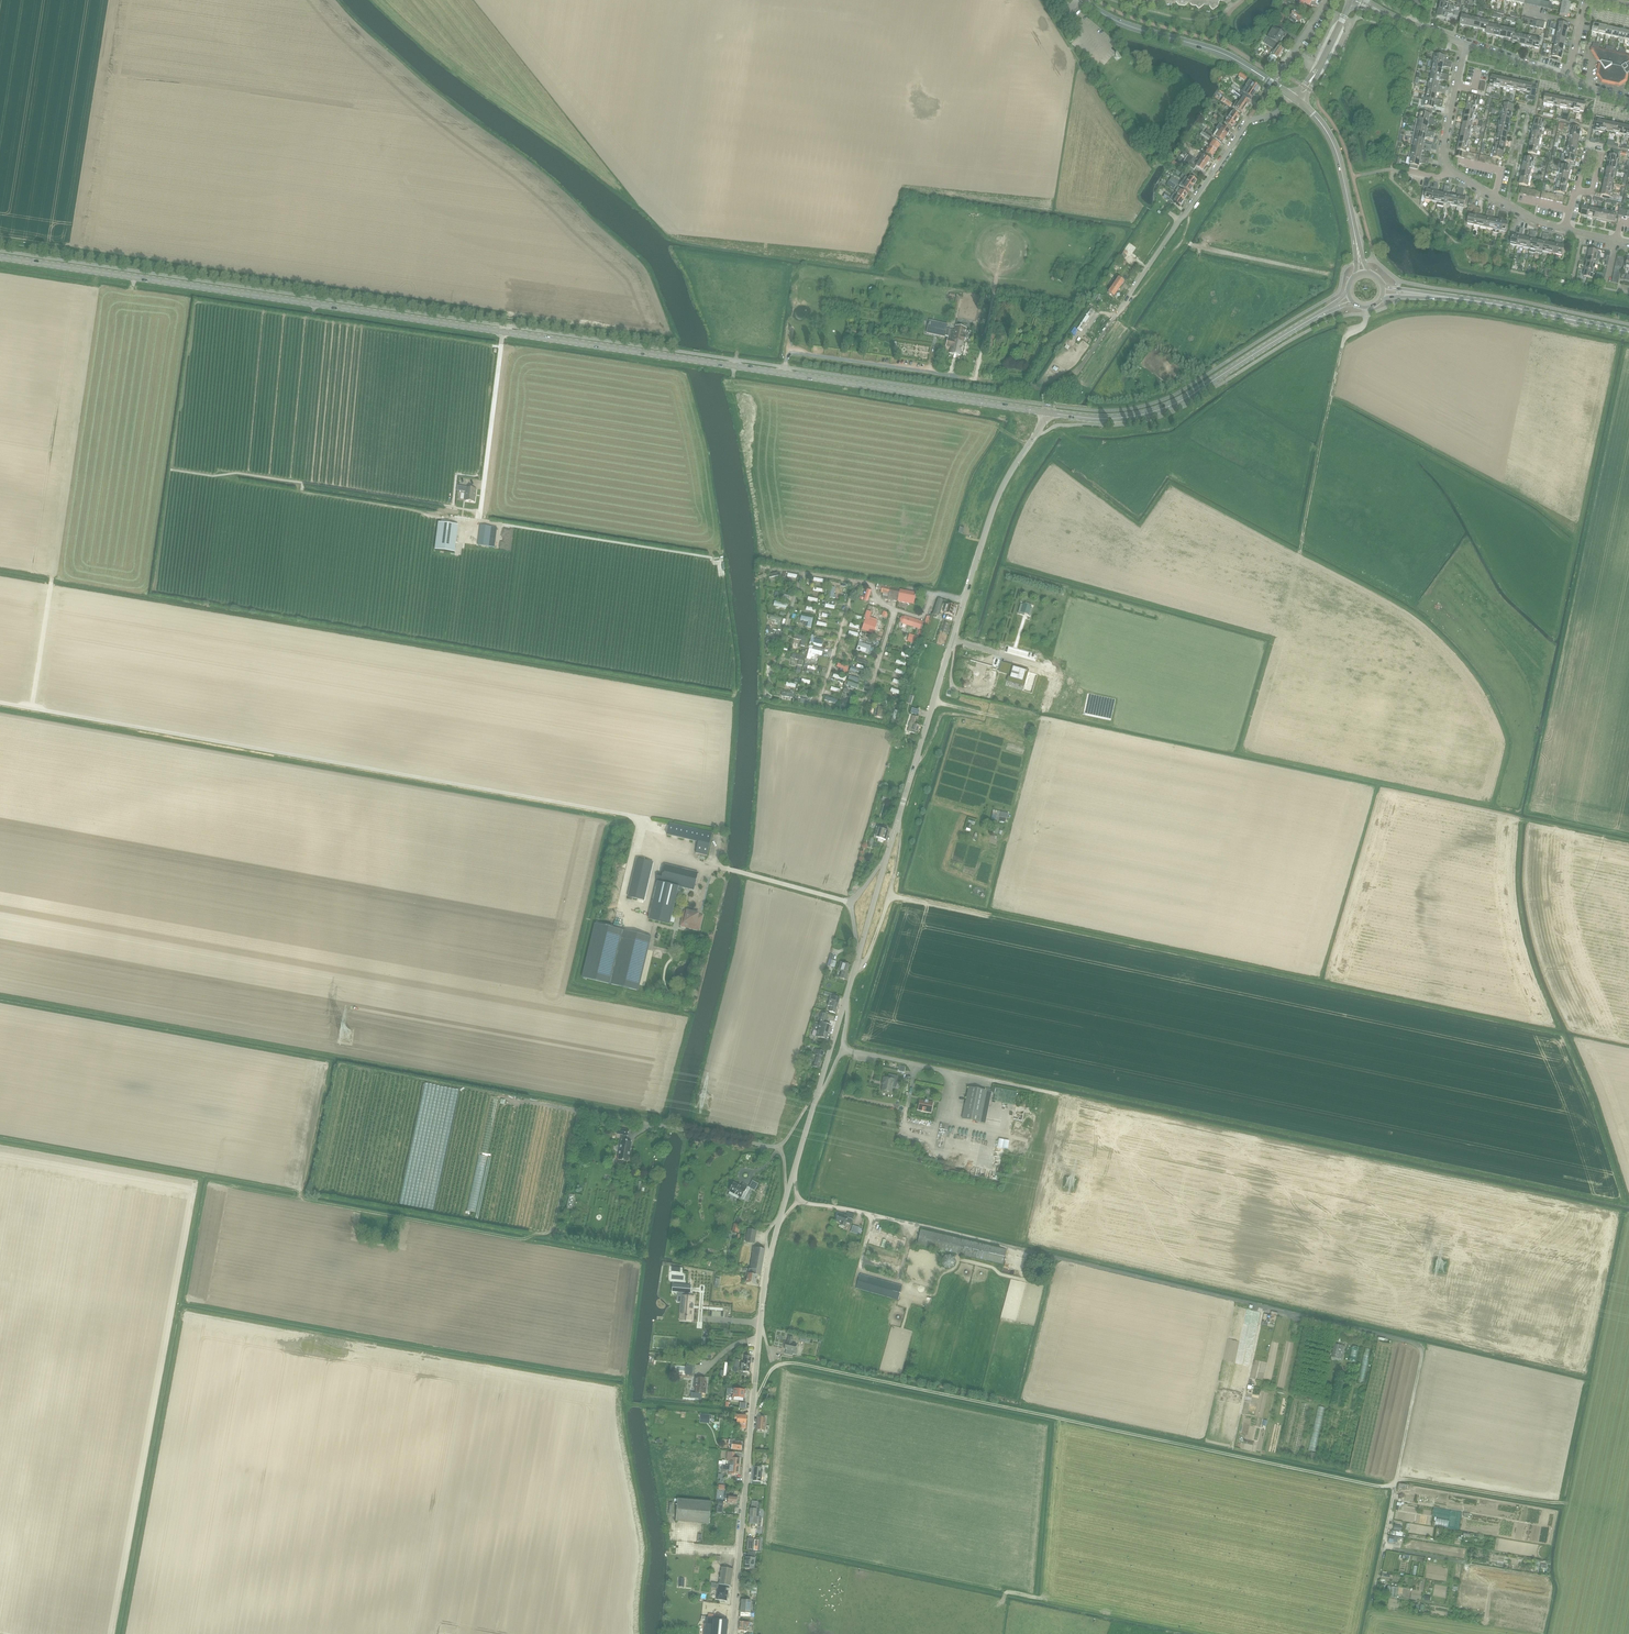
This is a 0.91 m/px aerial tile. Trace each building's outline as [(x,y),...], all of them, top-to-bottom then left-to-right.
[(1524,4),(1547,9),(1549,3),(1537,0),(1525,0),(1524,4)] [(1563,2),(1561,8),(1570,10),(1571,4),(1563,2)] [(1440,4),(1438,10),(1448,12),(1449,6),(1440,4)] [(1568,17),(1570,10),(1561,8),(1560,15),(1568,17)] [(1437,17),(1446,19),(1448,12),(1438,10),(1437,17)] [(1296,24),(1298,21),(1299,22),(1303,17),(1295,11),(1291,16),(1293,17),(1291,21),(1296,24)] [(1280,14),(1276,19),(1282,22),(1285,17),(1280,14)] [(1028,16),(1019,22),(1021,26),(1022,26),(1031,20),(1028,16)] [(1460,25),(1467,27),(1469,17),(1462,16),(1460,25)] [(1469,17),(1467,27),(1474,28),(1476,18),(1469,17)] [(1476,18),(1474,28),(1480,30),(1482,20),(1476,18)] [(1031,20),(1022,26),(1024,30),(1034,24),(1031,20)] [(1482,20),(1480,30),(1487,31),(1489,25),(1490,21),(1482,20)] [(1559,23),(1558,30),(1567,32),(1569,26),(1559,23)] [(1024,30),(1027,34),(1036,28),(1034,24),(1024,30)] [(1592,33),(1599,34),(1600,26),(1594,24),(1592,33)] [(1487,31),(1486,34),(1493,36),(1495,26),(1489,25),(1487,31)] [(1495,26),(1493,36),(1500,37),(1502,27),(1495,26)] [(1600,26),(1599,34),(1605,36),(1607,27),(1600,26)] [(1502,27),(1500,37),(1506,39),(1508,29),(1502,27)] [(1607,27),(1605,36),(1612,37),(1614,28),(1607,27)] [(1268,37),(1279,44),(1285,34),(1274,28),(1268,37)] [(1614,28),(1612,37),(1619,38),(1621,30),(1614,28)] [(1508,29),(1506,39),(1513,40),(1515,34),(1516,30),(1508,29)] [(1555,30),(1554,37),(1556,37),(1566,39),(1567,32),(1558,30),(1555,30)] [(1621,30),(1619,38),(1625,40),(1627,31),(1621,30)] [(1513,40),(1512,43),(1519,45),(1521,35),(1515,34),(1513,40)] [(1521,35),(1519,45),(1526,46),(1528,37),(1521,35)] [(1279,44),(1268,37),(1264,43),(1274,50),(1273,51),(1275,53),(1272,56),(1277,59),(1278,60),(1284,50),(1279,47),(1281,45),(1279,44)] [(1528,37),(1526,46),(1532,48),(1535,38),(1528,37)] [(1556,37),(1555,44),(1564,46),(1566,39),(1556,37)] [(1535,38),(1532,48),(1539,49),(1541,39),(1535,38)] [(1555,44),(1553,50),(1563,52),(1564,46),(1555,44)] [(1260,49),(1256,56),(1262,60),(1262,59),(1266,53),(1260,49)] [(1046,50),(1037,56),(1039,59),(1048,53),(1046,50)] [(1562,59),(1563,52),(1553,50),(1552,57),(1562,59)] [(1048,53),(1039,59),(1042,62),(1050,57),(1048,53)] [(1271,55),(1267,61),(1273,65),(1277,59),(1272,56),(1271,55)] [(1435,55),(1434,62),(1452,66),(1452,62),(1446,61),(1446,60),(1444,60),(1445,57),(1435,55)] [(1050,57),(1042,62),(1044,66),(1052,60),(1050,57)] [(1044,66),(1046,69),(1055,63),(1052,60),(1044,66)] [(1430,68),(1432,68),(1442,70),(1443,67),(1444,68),(1445,67),(1451,69),(1452,66),(1434,62),(1432,61),(1430,68)] [(1432,68),(1431,75),(1449,78),(1450,75),(1443,74),(1443,73),(1442,73),(1442,70),(1432,68)] [(1062,69),(1055,74),(1057,78),(1065,73),(1062,69)] [(1065,73),(1057,78),(1060,81),(1067,76),(1065,73)] [(1431,75),(1430,81),(1440,83),(1440,80),(1442,81),(1442,80),(1448,82),(1449,78),(1431,75)] [(1067,76),(1060,81),(1062,84),(1069,80),(1067,76)] [(1493,87),(1496,88),(1499,77),(1494,76),(1494,77),(1492,76),(1490,85),(1493,86),(1493,87)] [(1499,77),(1496,88),(1500,89),(1500,88),(1503,88),(1506,78),(1499,77)] [(1506,78),(1503,88),(1507,89),(1506,90),(1510,91),(1512,80),(1506,78)] [(1069,80),(1062,84),(1064,88),(1072,83),(1069,80)] [(1512,80),(1510,91),(1513,92),(1513,90),(1517,91),(1519,81),(1512,80)] [(1249,81),(1245,87),(1248,89),(1249,89),(1252,91),(1255,93),(1259,88),(1260,86),(1255,83),(1254,84),(1252,83),(1249,81)] [(1430,81),(1428,88),(1446,91),(1447,88),(1440,87),(1441,86),(1439,86),(1440,83),(1430,81)] [(1519,81),(1517,91),(1520,92),(1520,93),(1523,94),(1526,82),(1519,81)] [(1526,82),(1523,94),(1526,95),(1526,96),(1534,98),(1535,98),(1537,88),(1536,88),(1532,87),(1532,85),(1530,84),(1530,83),(1526,82)] [(1072,83),(1064,88),(1067,91),(1074,86),(1072,83)] [(1074,86),(1067,91),(1069,95),(1076,90),(1074,86)] [(1245,87),(1241,93),(1250,99),(1251,98),(1252,99),(1255,93),(1252,91),(1249,89),(1248,89),(1245,87)] [(1428,88),(1427,94),(1437,96),(1437,93),(1439,94),(1439,93),(1445,95),(1446,91),(1428,88)] [(1076,90),(1069,95),(1071,98),(1078,93),(1076,90)] [(1427,94),(1426,100),(1443,104),(1444,101),(1438,100),(1438,99),(1436,99),(1437,96),(1427,94)] [(1468,99),(1467,103),(1478,106),(1479,103),(1480,103),(1481,97),(1470,94),(1469,94),(1469,95),(1469,97),(1468,99)] [(1547,106),(1550,107),(1552,95),(1548,95),(1545,95),(1543,104),(1547,104),(1547,106)] [(1552,95),(1550,107),(1553,107),(1553,106),(1557,107),(1559,97),(1552,95)] [(1559,97),(1557,107),(1560,107),(1560,109),(1563,110),(1566,98),(1559,97)] [(1243,98),(1239,103),(1245,108),(1249,102),(1243,98)] [(1566,98),(1563,110),(1567,110),(1567,109),(1570,109),(1572,100),(1566,98)] [(1226,100),(1224,103),(1230,108),(1232,104),(1226,100)] [(1424,107),(1425,108),(1428,108),(1427,111),(1435,112),(1436,109),(1434,109),(1435,106),(1436,107),(1436,106),(1443,108),(1443,104),(1426,100),(1423,100),(1422,107),(1424,107)] [(1572,100),(1570,109),(1574,110),(1573,112),(1576,112),(1579,101),(1572,100)] [(1579,101),(1576,112),(1580,113),(1580,111),(1584,112),(1586,103),(1583,103),(1583,102),(1579,101)] [(1236,102),(1233,107),(1235,109),(1237,110),(1242,113),(1245,108),(1239,103),(1236,102)] [(1467,103),(1465,110),(1475,112),(1476,109),(1477,109),(1478,106),(1467,103)] [(1502,108),(1501,111),(1512,113),(1513,109),(1513,106),(1504,104),(1503,108),(1502,108)] [(1421,113),(1419,119),(1437,123),(1438,120),(1431,119),(1431,118),(1430,118),(1430,115),(1432,116),(1433,112),(1435,113),(1435,112),(1427,111),(1425,110),(1424,113),(1421,113)] [(1465,110),(1464,117),(1475,119),(1476,116),(1475,116),(1475,112),(1465,110)] [(1234,111),(1229,118),(1236,122),(1240,116),(1234,111)] [(1499,117),(1501,118),(1511,120),(1512,113),(1501,111),(1501,114),(1500,113),(1499,117)] [(1464,117),(1462,123),(1472,126),(1473,122),(1474,122),(1475,119),(1464,117)] [(1232,128),(1236,122),(1229,118),(1225,123),(1232,128)] [(1499,121),(1498,124),(1510,127),(1511,120),(1501,118),(1500,121),(1499,121)] [(1417,119),(1416,125),(1428,128),(1428,125),(1430,126),(1430,125),(1436,127),(1437,123),(1419,119),(1417,119)] [(1534,122),(1533,127),(1544,129),(1545,126),(1544,125),(1544,122),(1543,122),(1543,119),(1539,119),(1539,121),(1535,120),(1535,122),(1534,122)] [(1600,132),(1603,132),(1605,121),(1601,120),(1601,121),(1598,120),(1597,124),(1594,123),(1593,129),(1600,130),(1600,132)] [(1605,121),(1603,132),(1606,133),(1606,131),(1610,132),(1612,123),(1605,121)] [(1462,123),(1461,130),(1472,133),(1473,129),(1472,129),(1472,126),(1462,123)] [(1612,123),(1610,132),(1613,133),(1613,134),(1616,135),(1618,124),(1612,123)] [(1499,128),(1498,131),(1508,133),(1510,127),(1498,124),(1498,127),(1499,128)] [(1618,124),(1616,135),(1619,136),(1620,134),(1623,135),(1625,125),(1618,124)] [(1416,125),(1415,132),(1434,136),(1435,133),(1429,132),(1429,131),(1427,131),(1428,128),(1416,125)] [(1223,127),(1219,132),(1226,137),(1230,131),(1223,127)] [(1533,127),(1532,133),(1542,135),(1544,136),(1545,132),(1544,132),(1544,129),(1533,127)] [(1570,131),(1569,134),(1580,137),(1581,132),(1580,132),(1581,130),(1572,128),(1571,131),(1570,131)] [(1207,130),(1205,133),(1211,138),(1213,134),(1207,130)] [(1461,130),(1460,137),(1470,139),(1470,136),(1472,136),(1472,133),(1461,130)] [(1496,134),(1495,138),(1507,140),(1508,133),(1498,131),(1497,135),(1496,134)] [(1202,132),(1200,135),(1209,141),(1211,138),(1205,133),(1202,132)] [(1221,143),(1226,137),(1219,132),(1215,139),(1221,143)] [(1414,145),(1431,149),(1432,146),(1426,144),(1424,144),(1426,138),(1427,139),(1427,138),(1434,139),(1434,136),(1415,132),(1413,138),(1415,139),(1414,145)] [(1532,133),(1530,140),(1541,142),(1542,139),(1541,139),(1542,135),(1532,133)] [(1569,138),(1569,141),(1579,143),(1580,137),(1569,134),(1568,138),(1569,138)] [(1460,137),(1458,144),(1469,146),(1470,143),(1469,143),(1470,139),(1460,137)] [(1496,141),(1495,145),(1505,147),(1507,140),(1495,138),(1495,141),(1496,141)] [(1530,140),(1529,146),(1539,149),(1539,145),(1541,146),(1541,142),(1530,140)] [(1213,141),(1209,147),(1216,151),(1220,146),(1213,141)] [(1567,144),(1566,148),(1577,150),(1579,143),(1569,141),(1568,144),(1567,144)] [(1456,152),(1456,155),(1455,157),(1461,158),(1462,156),(1463,152),(1466,152),(1469,153),(1470,153),(1470,152),(1467,152),(1467,149),(1469,149),(1469,146),(1458,144),(1457,148),(1458,148),(1457,152),(1456,152)] [(1414,145),(1413,152),(1422,154),(1423,151),(1424,151),(1431,152),(1432,149),(1431,149),(1414,145)] [(1493,148),(1493,151),(1504,153),(1505,147),(1495,145),(1495,148),(1493,148)] [(1540,149),(1539,149),(1529,146),(1528,151),(1529,151),(1528,154),(1537,156),(1538,152),(1539,152),(1540,149)] [(1212,157),(1216,151),(1209,147),(1206,152),(1212,157)] [(1567,151),(1566,154),(1576,157),(1577,150),(1566,148),(1566,151),(1567,151)] [(1409,158),(1411,158),(1429,162),(1429,159),(1423,157),(1422,157),(1422,154),(1413,152),(1410,151),(1409,158)] [(1493,158),(1496,159),(1502,160),(1502,158),(1503,158),(1504,153),(1493,151),(1492,154),(1493,154),(1493,158)] [(1575,161),(1576,157),(1566,154),(1565,154),(1564,158),(1565,158),(1564,161),(1574,163),(1574,161),(1575,161)] [(1189,155),(1183,163),(1193,169),(1194,170),(1196,167),(1197,168),(1202,171),(1206,166),(1201,163),(1199,161),(1199,162),(1189,155)] [(1608,158),(1608,162),(1619,164),(1619,161),(1618,161),(1619,157),(1610,155),(1609,158),(1608,158)] [(1200,156),(1197,159),(1200,161),(1199,161),(1201,163),(1206,166),(1210,161),(1203,156),(1202,158),(1200,156)] [(1524,160),(1523,165),(1534,167),(1535,164),(1533,163),(1534,160),(1533,160),(1533,158),(1529,157),(1528,159),(1525,158),(1524,160)] [(1410,165),(1411,165),(1410,168),(1418,170),(1419,167),(1420,164),(1422,164),(1428,165),(1429,162),(1411,158),(1410,165)] [(1608,162),(1606,169),(1616,171),(1617,167),(1618,168),(1619,164),(1608,162)] [(1523,165),(1521,171),(1531,173),(1532,170),(1533,170),(1534,167),(1523,165)] [(1559,169),(1558,172),(1570,175),(1571,170),(1570,170),(1570,168),(1561,166),(1561,169),(1559,169)] [(1606,169),(1605,175),(1616,178),(1617,174),(1615,174),(1616,171),(1606,169)] [(1521,171),(1520,178),(1531,180),(1532,177),(1530,177),(1531,173),(1521,171)] [(1559,176),(1558,179),(1568,181),(1570,175),(1558,172),(1558,176),(1559,176)] [(1183,180),(1193,187),(1197,181),(1187,175),(1183,180)] [(1605,175),(1603,182),(1613,184),(1614,181),(1615,181),(1616,178),(1605,175)] [(1169,181),(1177,186),(1180,183),(1172,177),(1169,181)] [(1530,184),(1531,180),(1520,178),(1519,182),(1520,183),(1519,185),(1528,187),(1529,183),(1530,184)] [(1556,182),(1556,186),(1567,188),(1568,181),(1558,179),(1558,183),(1556,182)] [(1189,193),(1193,187),(1183,180),(1181,183),(1184,185),(1182,188),(1189,193)] [(1175,190),(1177,186),(1169,181),(1167,185),(1175,190)] [(1603,182),(1602,189),(1608,190),(1613,191),(1614,191),(1615,188),(1614,188),(1612,188),(1613,184),(1603,182)] [(1424,187),(1422,196),(1426,196),(1425,200),(1432,202),(1435,184),(1432,183),(1431,189),(1430,189),(1430,191),(1428,190),(1428,188),(1424,187)] [(1435,184),(1432,202),(1438,203),(1440,193),(1437,193),(1438,191),(1437,191),(1439,184),(1435,184)] [(1440,193),(1438,203),(1438,206),(1444,207),(1444,204),(1445,204),(1448,186),(1445,186),(1444,192),(1443,192),(1443,194),(1440,193)] [(1448,186),(1445,204),(1451,206),(1453,196),(1450,195),(1451,194),(1450,194),(1451,187),(1448,186)] [(1566,193),(1567,188),(1556,186),(1555,189),(1556,189),(1555,193),(1565,195),(1565,193),(1566,193)] [(1174,194),(1175,195),(1177,196),(1184,201),(1188,195),(1181,191),(1178,189),(1174,194)] [(1453,196),(1451,206),(1457,207),(1461,189),(1458,189),(1456,195),(1456,196),(1453,196)] [(1461,189),(1457,207),(1464,209),(1465,205),(1467,206),(1469,200),(1469,198),(1466,197),(1466,199),(1463,198),(1463,197),(1463,196),(1464,190),(1461,189)] [(1612,194),(1613,191),(1608,190),(1602,189),(1601,193),(1602,193),(1601,196),(1610,198),(1611,194),(1612,194)] [(1173,193),(1169,199),(1173,202),(1180,207),(1184,201),(1177,196),(1175,195),(1174,194),(1173,193)] [(1583,217),(1594,219),(1612,223),(1612,222),(1615,223),(1617,214),(1613,213),(1613,212),(1610,211),(1610,212),(1606,212),(1607,210),(1600,209),(1600,210),(1593,209),(1593,208),(1587,206),(1587,207),(1583,207),(1581,216),(1583,216),(1583,217)] [(1467,225),(1474,226),(1477,212),(1478,208),(1474,207),(1473,214),(1472,214),(1472,215),(1469,215),(1467,225)] [(1477,212),(1474,226),(1480,227),(1482,217),(1480,217),(1480,215),(1479,215),(1481,209),(1478,208),(1477,212)] [(1482,217),(1480,227),(1487,229),(1491,211),(1487,210),(1486,216),(1485,216),(1485,218),(1482,217)] [(1491,211),(1487,229),(1493,230),(1495,220),(1492,219),(1493,218),(1492,218),(1494,211),(1491,211)] [(1495,220),(1493,230),(1493,233),(1499,234),(1500,231),(1503,213),(1500,213),(1499,219),(1498,219),(1498,221),(1495,220)] [(1503,213),(1500,231),(1506,233),(1508,223),(1505,222),(1506,221),(1505,221),(1507,214),(1503,213)] [(1510,245),(1517,247),(1521,229),(1517,228),(1516,234),(1515,236),(1512,235),(1510,245)] [(1521,229),(1517,247),(1523,248),(1525,238),(1523,237),(1523,236),(1522,236),(1524,229),(1521,229)] [(1525,238),(1523,248),(1530,249),(1534,231),(1530,231),(1529,237),(1528,238),(1525,238)] [(1534,231),(1530,249),(1536,251),(1538,241),(1536,240),(1536,239),(1535,239),(1537,232),(1534,231)] [(1538,241),(1536,251),(1536,253),(1542,254),(1543,252),(1547,234),(1543,233),(1542,240),(1541,240),(1541,241),(1538,241)] [(1547,234),(1543,252),(1549,253),(1551,243),(1548,243),(1549,241),(1548,241),(1550,235),(1547,234)] [(1551,243),(1549,253),(1556,255),(1560,237),(1556,236),(1555,243),(1554,243),(1554,244),(1551,243)] [(1560,237),(1556,255),(1562,256),(1564,246),(1561,246),(1562,244),(1561,244),(1563,238),(1560,237)] [(1588,252),(1587,257),(1598,259),(1599,256),(1598,256),(1599,252),(1589,250),(1589,252),(1588,252)] [(1587,257),(1586,263),(1596,266),(1596,262),(1598,262),(1598,259),(1587,257)] [(1586,263),(1584,270),(1596,272),(1596,269),(1595,269),(1596,266),(1586,263)] [(1595,276),(1596,272),(1584,270),(1583,274),(1584,274),(1584,277),(1593,279),(1594,275),(1595,276)] [(1106,278),(1108,280),(1109,279),(1110,280),(1112,278),(1113,278),(1115,275),(1111,272),(1106,278)] [(1118,278),(1112,287),(1118,291),(1124,282),(1118,278)] [(1114,297),(1118,291),(1112,287),(1108,293),(1114,297)] [(957,295),(952,317),(956,318),(960,299),(963,300),(963,296),(960,295),(957,295)] [(929,320),(926,333),(934,335),(947,338),(947,336),(949,336),(948,338),(963,342),(963,341),(965,342),(966,337),(964,337),(966,328),(956,326),(955,331),(949,330),(947,329),(947,326),(948,325),(929,320)] [(960,355),(963,342),(948,338),(947,346),(952,347),(950,353),(960,355)] [(476,490),(467,488),(465,501),(475,502),(476,490)] [(479,545),(489,546),(495,547),(497,529),(492,528),(481,526),(479,545)] [(877,583),(876,589),(881,590),(881,593),(883,593),(882,598),(888,599),(898,601),(900,590),(890,588),(891,584),(885,583),(883,583),(883,584),(877,583)] [(902,590),(900,600),(914,603),(916,593),(902,590)] [(938,598),(933,614),(934,615),(937,616),(938,614),(939,615),(942,607),(944,600),(938,598)] [(946,605),(944,612),(945,613),(954,615),(956,607),(953,606),(953,604),(950,603),(950,604),(949,604),(948,606),(946,605)] [(872,613),(870,612),(867,612),(865,618),(864,618),(862,622),(864,623),(862,630),(873,634),(877,623),(876,622),(877,620),(870,617),(872,613)] [(901,623),(902,624),(920,629),(922,622),(904,616),(903,616),(901,617),(900,619),(900,621),(901,623)] [(945,622),(942,632),(947,634),(947,632),(949,627),(950,624),(945,622)] [(910,634),(907,642),(917,644),(919,637),(910,634)] [(859,643),(857,650),(868,654),(871,646),(859,643)] [(1001,662),(998,672),(1009,675),(1007,682),(1024,687),(1026,680),(1029,670),(1001,662)] [(885,718),(888,708),(880,706),(877,716),(885,718)] [(910,724),(908,732),(918,735),(920,726),(915,725),(918,717),(912,716),(911,722),(910,724)] [(992,815),(992,819),(999,821),(999,817),(1008,818),(1008,813),(997,811),(993,810),(992,815)] [(881,826),(880,829),(879,829),(876,838),(886,841),(889,832),(887,831),(888,828),(881,826)] [(637,859),(628,897),(627,899),(632,900),(632,898),(644,901),(653,863),(637,859)] [(679,887),(680,887),(679,888),(682,889),(682,888),(694,890),(694,889),(697,878),(699,873),(665,865),(663,873),(658,872),(656,881),(658,882),(649,920),(670,925),(679,887)] [(684,911),(681,926),(688,927),(699,930),(702,919),(698,918),(698,914),(688,912),(684,911)] [(637,987),(650,937),(598,923),(585,974),(637,987)] [(841,962),(839,967),(841,968),(840,971),(842,972),(840,978),(846,980),(850,965),(841,962)] [(831,996),(828,1006),(830,1007),(829,1012),(835,1014),(838,1006),(838,1004),(840,998),(835,997),(836,995),(829,993),(828,996),(831,996)] [(828,1015),(822,1013),(820,1019),(821,1019),(819,1026),(815,1025),(814,1030),(818,1031),(816,1037),(829,1041),(833,1027),(825,1025),(828,1015)] [(811,1060),(815,1061),(813,1067),(820,1069),(824,1051),(818,1050),(814,1049),(813,1055),(812,1057),(811,1057),(811,1060)] [(882,1091),(892,1093),(894,1080),(883,1078),(882,1085),(883,1085),(882,1091)] [(962,1119),(980,1123),(986,1091),(969,1088),(962,1119)] [(920,1100),(918,1110),(931,1113),(933,1103),(920,1100)] [(630,1130),(617,1128),(616,1134),(628,1136),(630,1130)] [(622,1140),(618,1160),(628,1162),(632,1142),(622,1140)] [(734,1182),(729,1191),(741,1198),(748,1187),(743,1184),(742,1187),(734,1182)] [(570,1194),(567,1208),(572,1210),(575,1195),(570,1194)] [(851,1227),(851,1226),(855,1215),(848,1213),(847,1216),(839,1213),(838,1214),(837,1214),(836,1218),(837,1218),(836,1221),(841,1223),(840,1226),(841,1226),(841,1227),(844,1228),(844,1227),(845,1228),(846,1224),(851,1225),(851,1227)] [(734,1224),(732,1231),(738,1233),(741,1225),(734,1224)] [(851,1232),(858,1235),(860,1228),(853,1226),(851,1232)] [(755,1243),(757,1230),(748,1229),(746,1242),(755,1243)] [(1003,1264),(1006,1250),(921,1230),(918,1244),(1003,1264)] [(750,1269),(749,1269),(748,1274),(746,1283),(756,1284),(757,1276),(761,1276),(765,1249),(754,1248),(750,1269)] [(860,1274),(856,1288),(856,1289),(899,1301),(903,1286),(860,1274)] [(674,1285),(673,1292),(678,1292),(682,1292),(682,1296),(681,1304),(680,1318),(692,1318),(694,1297),(689,1297),(689,1293),(690,1293),(691,1287),(674,1285)] [(792,1343),(794,1338),(789,1337),(788,1342),(786,1342),(785,1349),(786,1350),(785,1355),(793,1356),(793,1354),(797,1355),(798,1350),(796,1350),(797,1344),(792,1343)] [(1335,1343),(1332,1357),(1343,1359),(1346,1346),(1343,1346),(1343,1345),(1335,1343)] [(744,1372),(749,1372),(751,1357),(745,1356),(744,1363),(742,1363),(741,1369),(744,1369),(744,1372)] [(683,1368),(682,1374),(694,1375),(695,1367),(686,1367),(686,1368),(683,1368)] [(691,1392),(691,1398),(702,1399),(702,1393),(706,1394),(707,1383),(705,1383),(706,1378),(695,1377),(694,1388),(696,1389),(696,1393),(691,1392)] [(727,1394),(733,1395),(733,1398),(739,1399),(739,1398),(745,1398),(745,1390),(736,1389),(737,1388),(735,1388),(727,1388),(727,1394)] [(728,1414),(728,1417),(735,1418),(735,1420),(737,1420),(737,1424),(740,1424),(739,1428),(746,1429),(747,1416),(735,1415),(728,1414)] [(757,1430),(765,1430),(766,1418),(758,1418),(757,1430)] [(652,1438),(652,1443),(667,1444),(668,1439),(668,1435),(663,1435),(663,1438),(652,1438)] [(728,1447),(728,1449),(732,1449),(741,1450),(742,1442),(735,1441),(735,1440),(729,1440),(728,1444),(729,1444),(728,1447)] [(727,1458),(727,1461),(730,1461),(730,1465),(740,1466),(740,1459),(735,1458),(735,1457),(735,1453),(728,1452),(727,1458)] [(723,1465),(722,1470),(729,1471),(730,1471),(730,1474),(732,1474),(731,1476),(735,1476),(735,1474),(739,1475),(740,1466),(730,1465),(726,1465),(723,1465)] [(753,1480),(753,1484),(760,1484),(761,1481),(761,1480),(762,1477),(762,1473),(762,1468),(761,1468),(760,1468),(758,1467),(754,1467),(753,1480)] [(728,1499),(728,1503),(737,1504),(738,1496),(729,1496),(725,1496),(725,1499),(728,1499)] [(678,1498),(678,1499),(676,1521),(709,1524),(711,1501),(678,1498)] [(750,1517),(750,1523),(758,1524),(758,1522),(759,1518),(759,1517),(759,1513),(760,1509),(759,1509),(758,1509),(757,1509),(757,1508),(757,1506),(757,1505),(757,1504),(758,1502),(752,1501),(751,1509),(751,1508),(750,1516),(750,1517)] [(747,1539),(747,1550),(759,1551),(760,1540),(747,1539)] [(745,1569),(754,1569),(755,1569),(756,1558),(755,1558),(756,1552),(748,1551),(748,1557),(746,1557),(745,1569)] [(729,1585),(730,1586),(733,1569),(722,1567),(719,1584),(716,1599),(727,1601),(729,1585)] [(1397,1598),(1399,1588),(1388,1586),(1386,1596),(1397,1598)] [(750,1612),(752,1601),(742,1600),(741,1611),(750,1612)] [(704,1633),(726,1633),(728,1620),(726,1620),(723,1620),(721,1619),(716,1619),(714,1619),(714,1617),(708,1617),(705,1616),(704,1633)] [(750,1622),(741,1622),(740,1622),(739,1631),(742,1631),(742,1633),(744,1633),(744,1631),(747,1631),(748,1627),(749,1627),(750,1622)]
